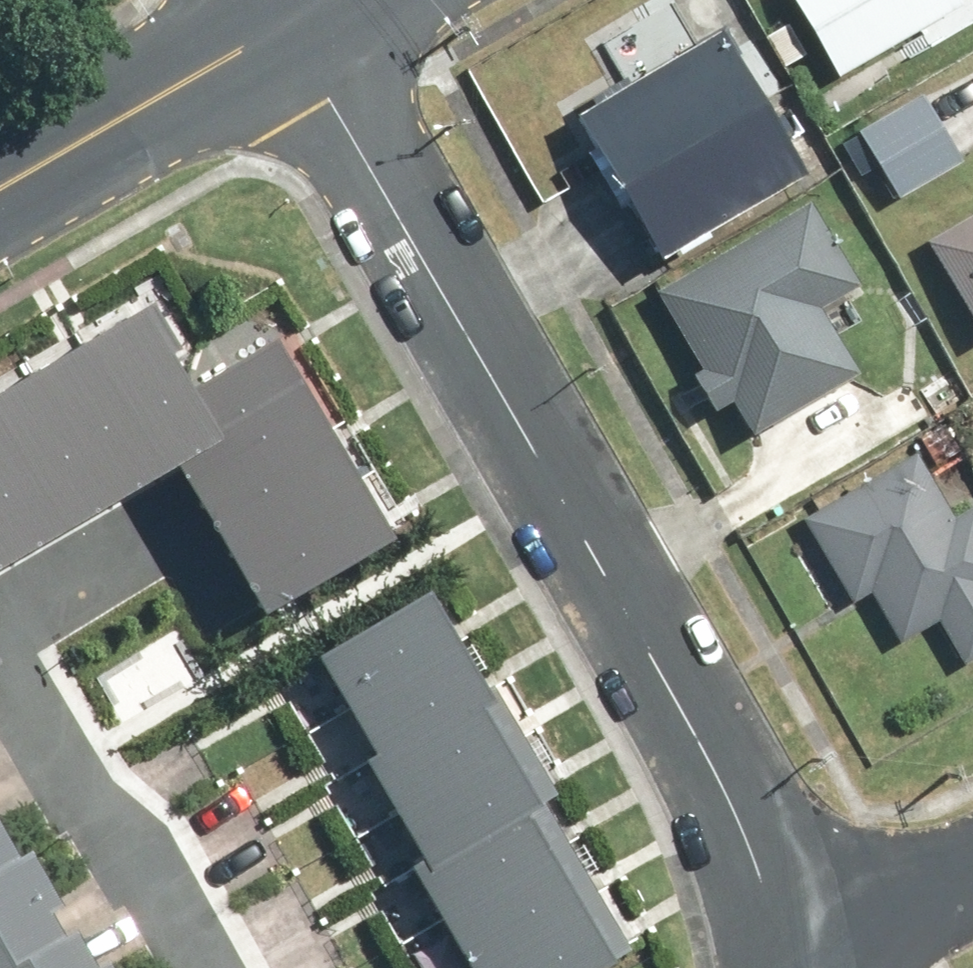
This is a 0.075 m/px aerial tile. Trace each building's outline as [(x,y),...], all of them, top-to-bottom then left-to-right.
[(854,93),(892,71),(886,61),(928,38),(933,47),(972,24),(972,0),(800,0),(854,93)] [(827,167),(740,24),(698,49),(670,2),(605,42),(634,88),(584,118),(671,262),(827,167)] [(972,160),(929,94),(862,137),(905,203),(972,160)] [(729,418),(748,406),(770,441),(872,377),(833,313),(871,289),(816,200),(656,300),(729,418)] [(935,243),(972,304),(972,219),(935,243)] [(0,376),(0,549),(191,439),(268,572),(377,510),(268,322),(191,367),(147,291),(0,376)] [(858,610),(878,598),(907,650),(947,627),(972,673),(972,511),(959,519),(924,457),(808,522),(858,610)] [(306,629),(421,822),(400,835),(479,967),(557,967),(625,928),(410,568),(306,629)] [(0,791),(0,967),(105,967),(0,791)]
